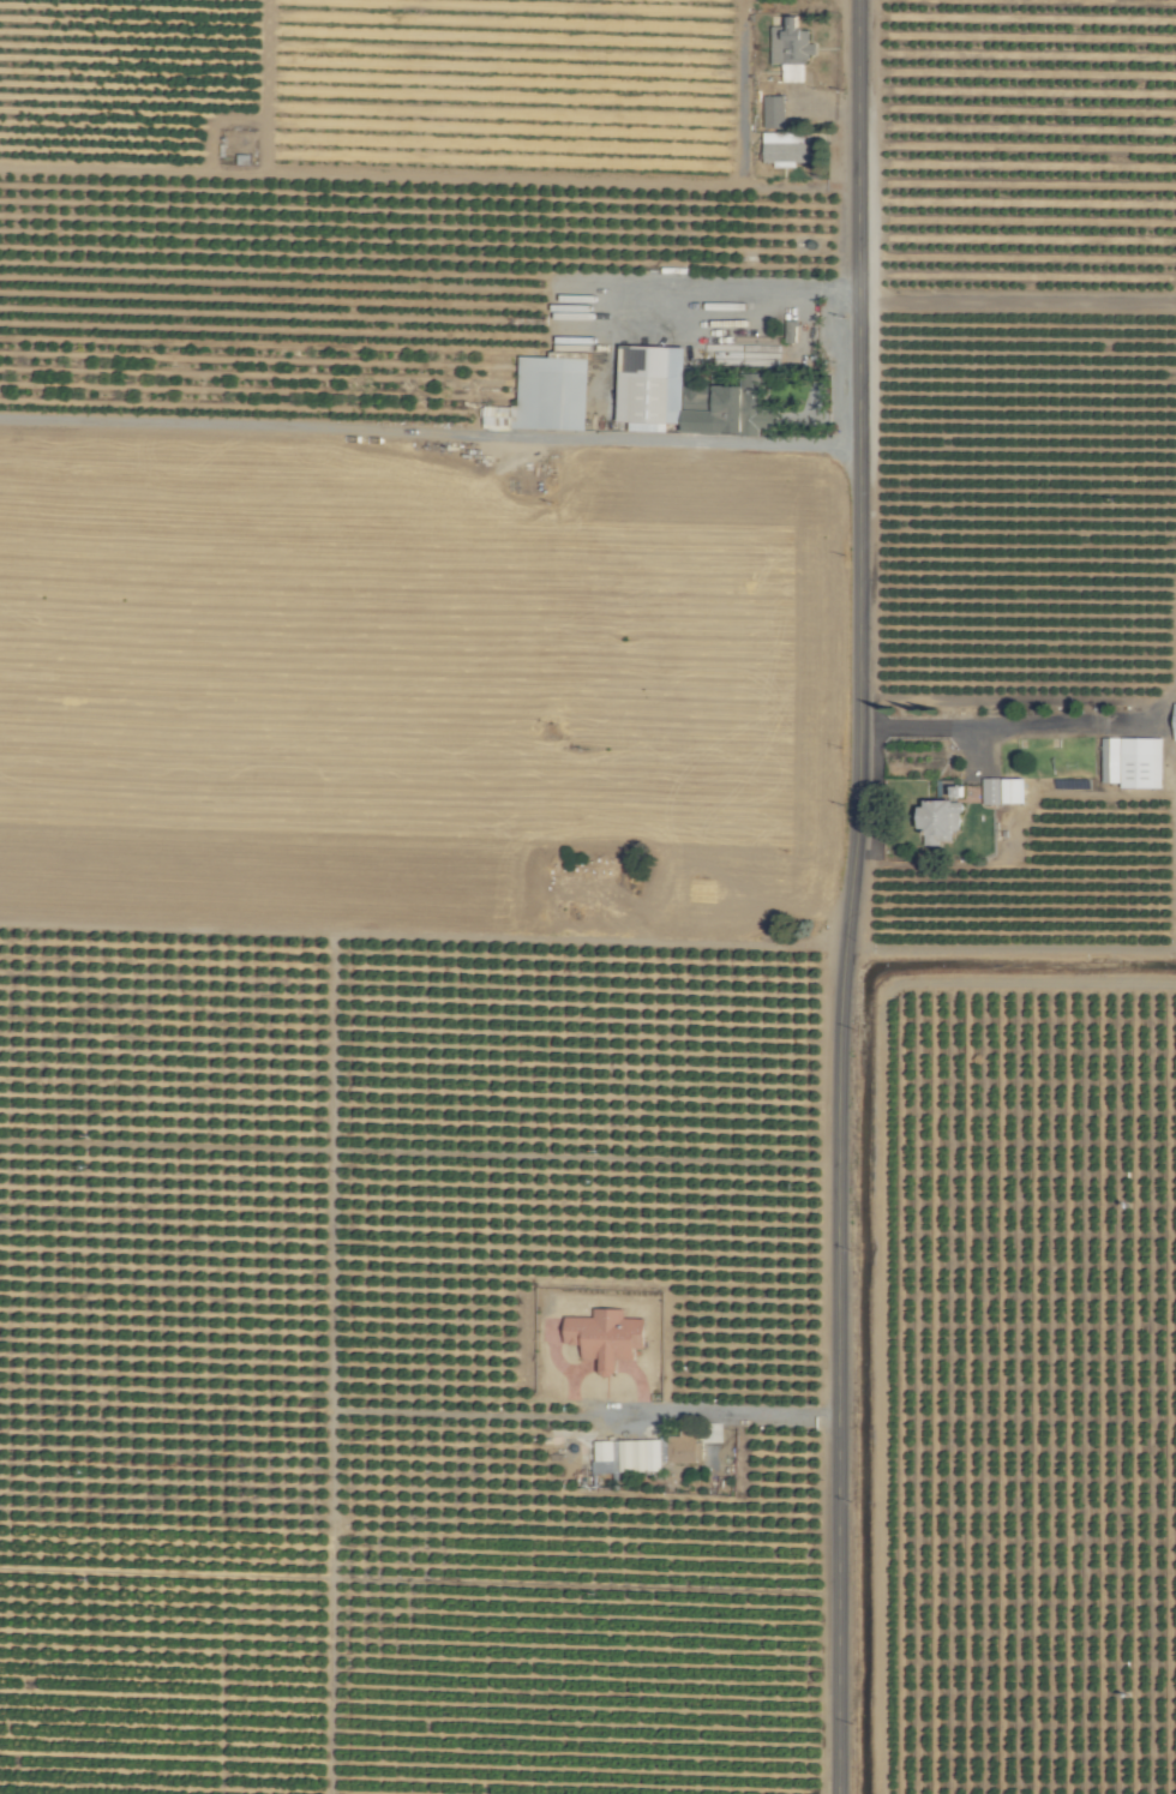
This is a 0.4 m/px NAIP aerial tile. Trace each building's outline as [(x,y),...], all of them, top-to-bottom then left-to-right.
[(772,26),(772,63),(783,63),(783,82),(806,82),(806,55),(818,55),(818,44),(810,44),(810,31),(801,31),(801,17),(787,17),(787,26),(772,26)] [(785,96),(764,96),(765,128),(785,128),(785,96)] [(812,165),(811,133),(764,134),(765,161),(775,161),(775,166),(812,165)] [(623,346),(620,422),(685,425),(688,348),(623,346)] [(1164,788),(1163,738),(1102,739),(1103,782),(1121,782),(1122,789),(1164,788)] [(1025,778),(983,777),(983,804),(1025,804),(1025,778)] [(953,799),(923,799),(923,830),(925,830),(925,846),(942,846),(942,840),(956,840),(956,811),(968,811),(968,784),(953,785),(953,799)] [(567,1317),(566,1344),(584,1344),(584,1359),(602,1359),(601,1375),(618,1376),(619,1359),(635,1360),(636,1349),(646,1349),(647,1318),(625,1318),(625,1309),(595,1308),(595,1317),(567,1317)] [(670,1463),(704,1462),(703,1441),(698,1441),(698,1432),(669,1432),(670,1463)] [(594,1440),(595,1474),(616,1473),(616,1472),(661,1471),(661,1440),(594,1440)]
